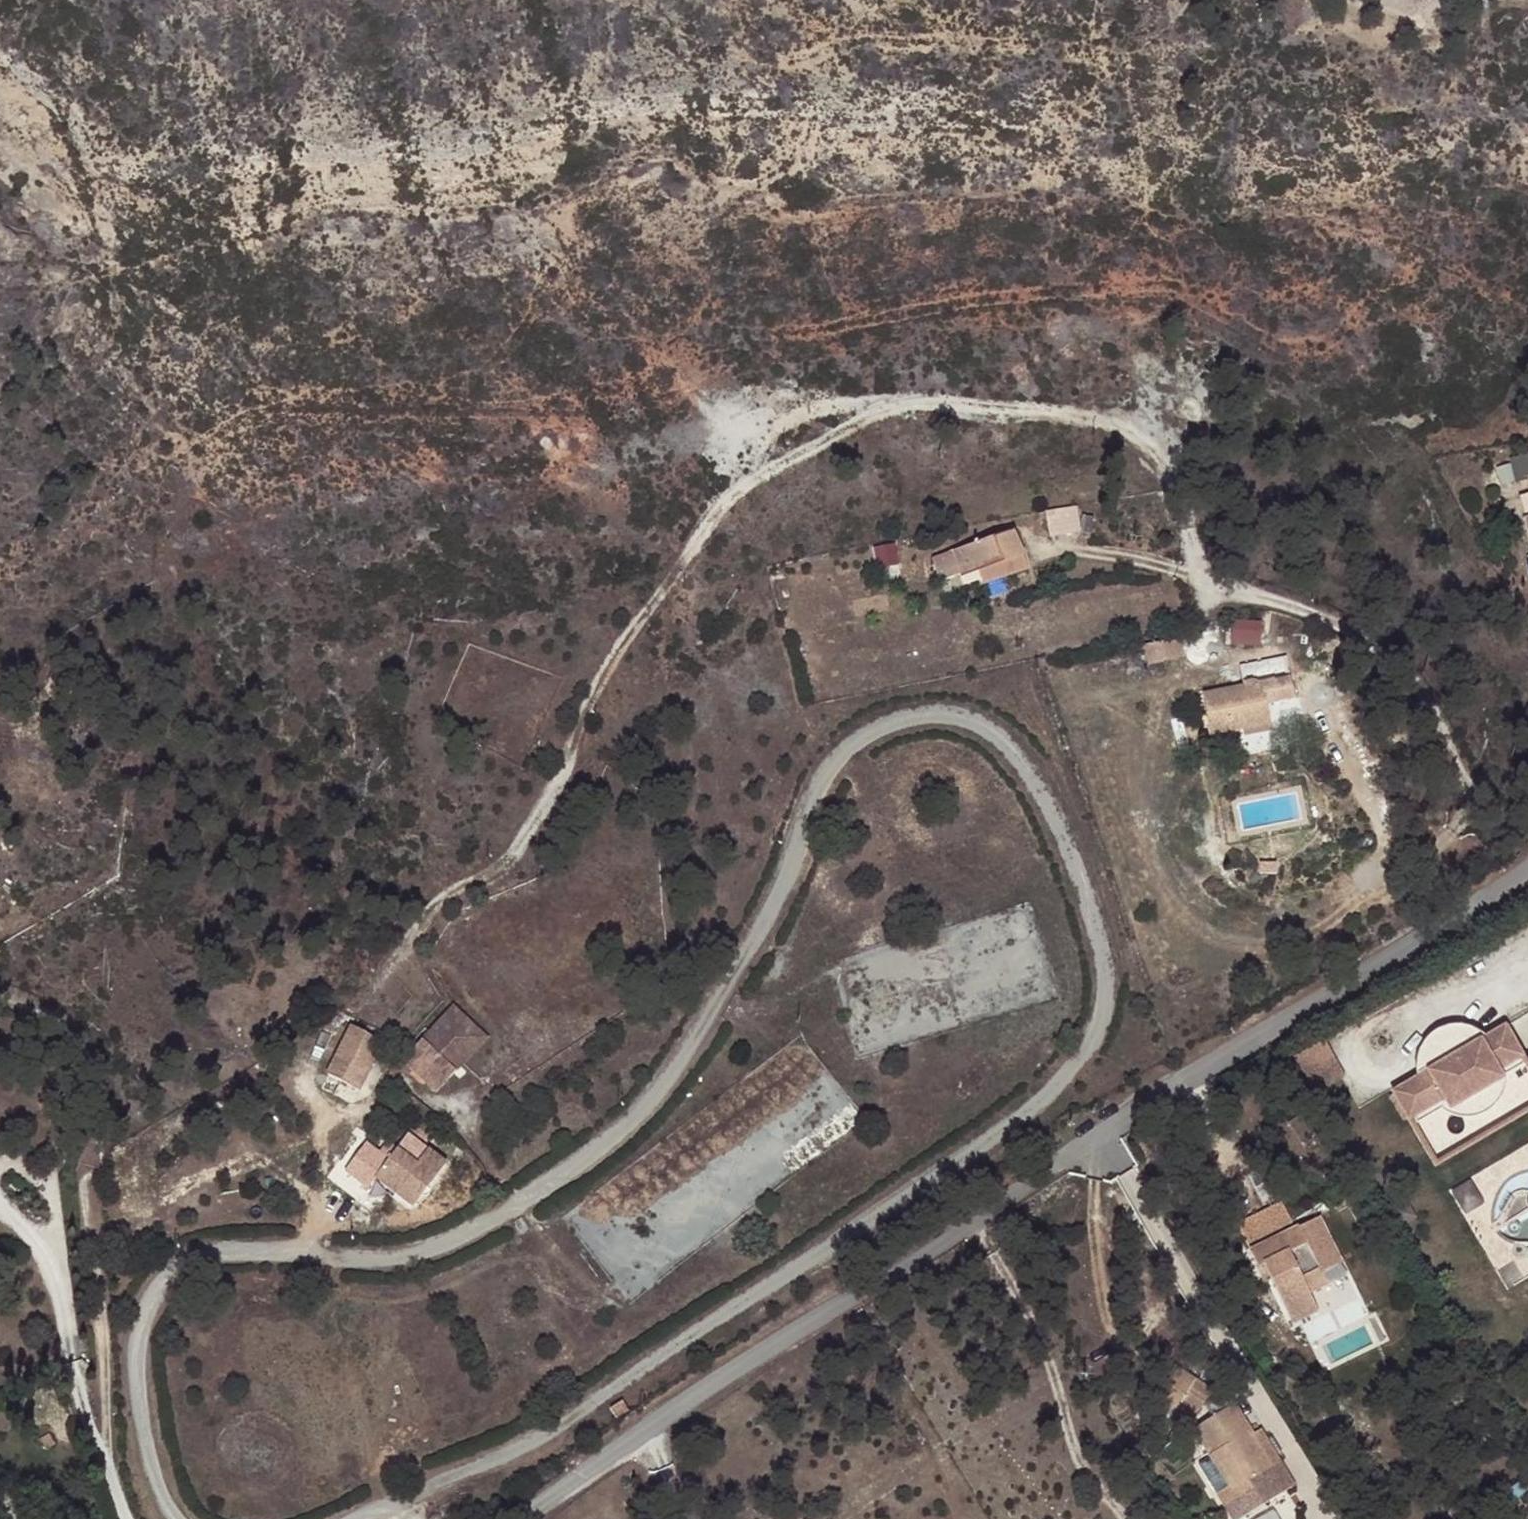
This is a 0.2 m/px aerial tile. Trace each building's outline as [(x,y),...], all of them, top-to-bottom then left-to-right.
[(1512,457),(1517,479),(1527,476),(1527,453),(1512,457)] [(1078,506),(1046,510),(1050,536),(1081,532),(1078,506)] [(1024,573),(1013,537),(931,558),(937,579),(957,574),(973,570),(979,584),(1024,573)] [(1262,644),(1262,619),(1233,619),(1233,644),(1262,644)] [(1258,685),(1215,692),(1221,732),(1284,722),(1280,702),(1308,698),(1305,676),(1290,679),(1288,662),(1255,668),(1258,685)] [(451,1018),(427,1044),(459,1073),(483,1048),(451,1018)] [(1400,1087),(1418,1117),(1451,1098),(1457,1104),(1465,1107),(1474,1108),(1482,1107),(1490,1103),(1497,1098),(1502,1091),(1505,1083),(1506,1075),(1505,1066),(1527,1053),(1527,1048),(1512,1021),(1488,1035),(1424,1073),(1400,1087)] [(358,1091),(386,1041),(351,1022),(323,1072),(358,1091)] [(1423,1064),(1424,1073),(1488,1035),(1481,1030),(1474,1026),(1466,1024),(1457,1024),(1449,1026),(1442,1029),(1435,1034),(1430,1041),(1426,1048),(1423,1056),(1423,1064)] [(427,1044),(400,1073),(432,1102),(459,1073),(427,1044)] [(1349,1082),(1327,1046),(1301,1062),(1322,1098),(1349,1082)] [(393,1160),(370,1189),(409,1218),(442,1174),(424,1160),(413,1174),(393,1160)] [(1478,1180),(1464,1188),(1474,1204),(1488,1196),(1478,1180)] [(1236,1222),(1252,1249),(1295,1225),(1279,1197),(1236,1222)] [(1346,1254),(1321,1210),(1295,1225),(1252,1249),(1264,1269),(1270,1265),(1299,1313),(1323,1298),(1317,1289),(1307,1272),(1325,1262),(1328,1265),(1329,1265),(1346,1254)] [(1307,1272),(1317,1289),(1336,1276),(1329,1265),(1328,1265),(1325,1262),(1307,1272)] [(1181,1369),(1159,1405),(1179,1418),(1203,1382),(1181,1369)] [(1236,1518),(1242,1518),(1274,1499),(1263,1480),(1280,1471),(1241,1407),(1200,1431),(1236,1490),(1224,1498),(1236,1518)]
